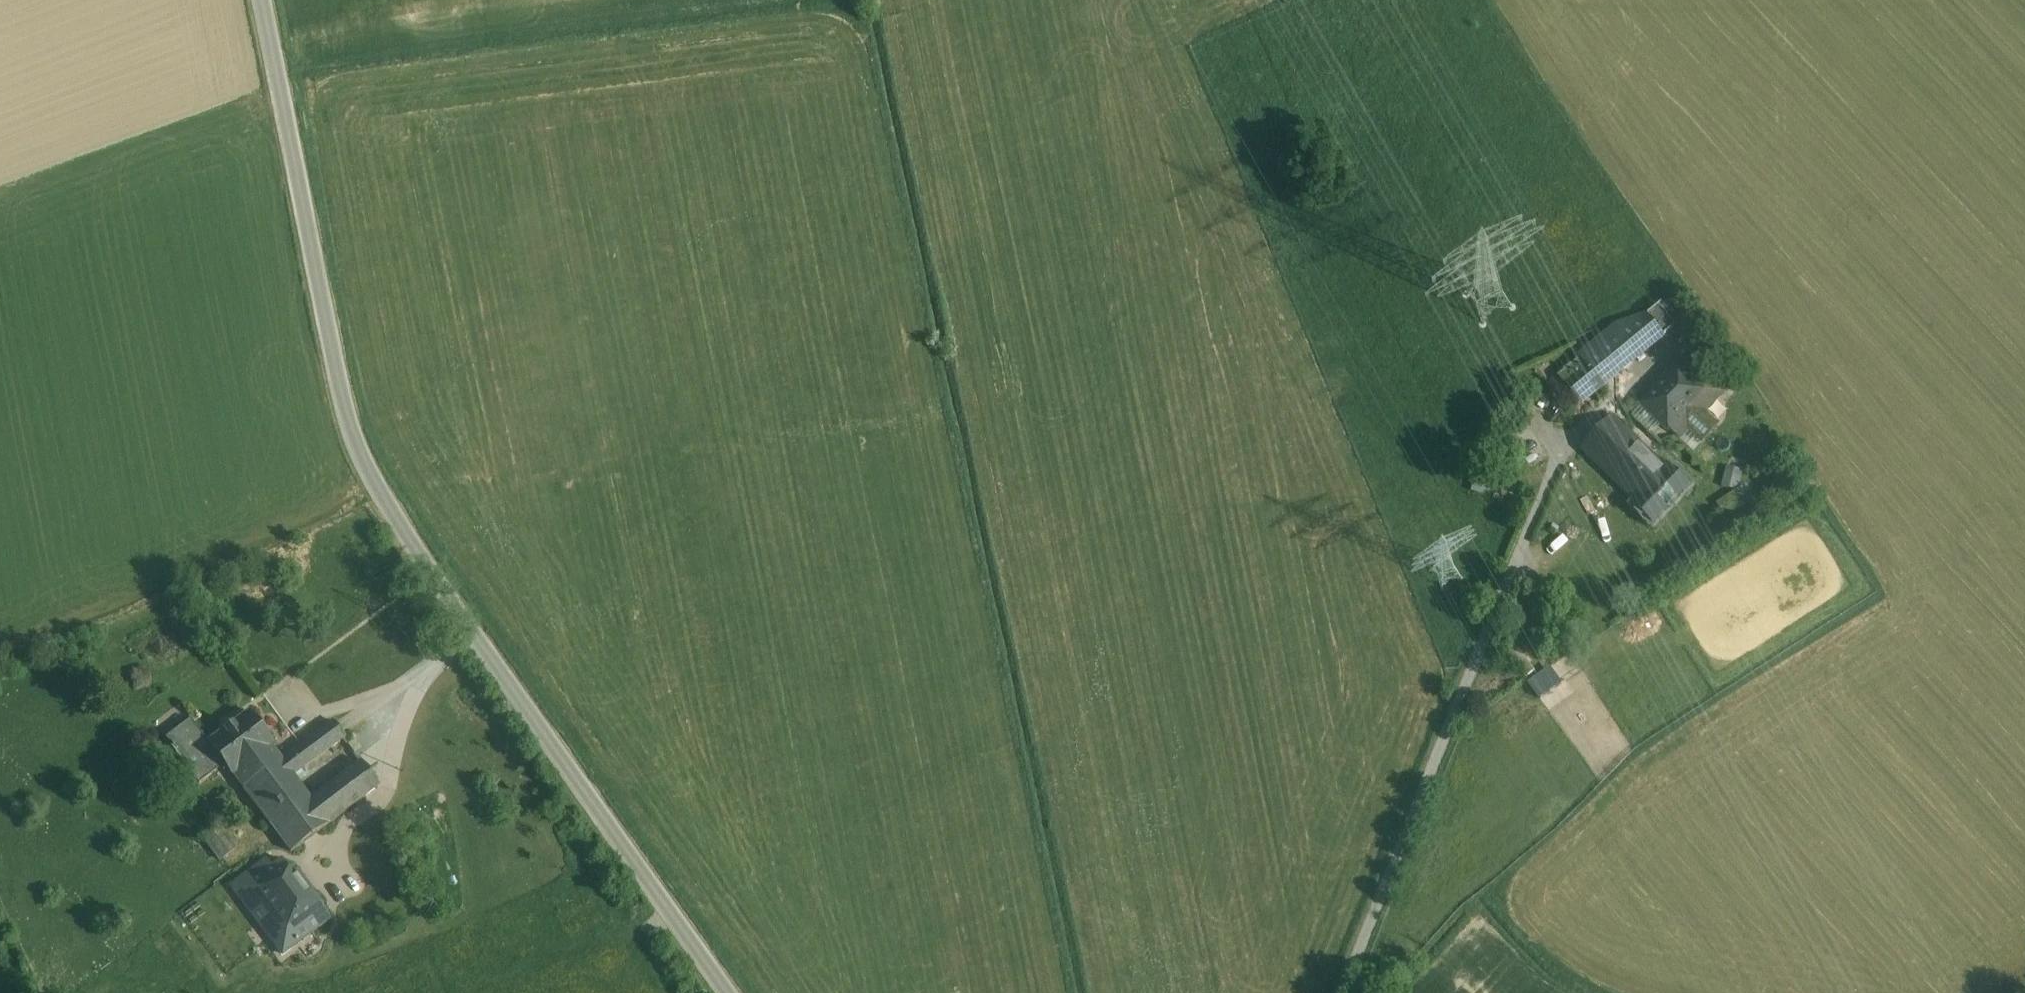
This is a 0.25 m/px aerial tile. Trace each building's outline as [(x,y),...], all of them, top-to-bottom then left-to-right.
[(1553,386),(1575,414),(1667,340),(1644,312),(1553,386)] [(1691,354),(1678,366),(1706,394),(1667,434),(1692,458),(1721,428),(1708,415),(1730,393),(1691,354)] [(1678,366),(1639,406),(1667,434),(1706,394),(1678,366)] [(1692,490),(1619,426),(1584,465),(1657,529),(1692,490)] [(1742,486),(1744,467),(1727,465),(1725,485),(1742,486)] [(1749,482),(1721,499),(1730,512),(1757,495),(1749,482)] [(1553,664),(1530,680),(1542,697),(1565,681),(1553,664)] [(273,744),(250,712),(208,742),(208,743),(224,765),(231,775),(233,773),(244,788),(244,789),(291,852),(379,786),(361,761),(313,797),(307,789),(295,774),(283,758),(281,759),(271,745),(273,744)] [(208,742),(191,719),(166,738),(199,784),(224,765),(208,743),(208,742)] [(333,721),(283,758),(295,774),(344,737),(345,737),(333,721)] [(344,737),(295,774),(307,789),(355,753),(344,737)] [(355,753),(307,789),(313,797),(361,761),(355,753)] [(290,864),(273,855),(232,885),(282,953),(329,917),(290,864)]
